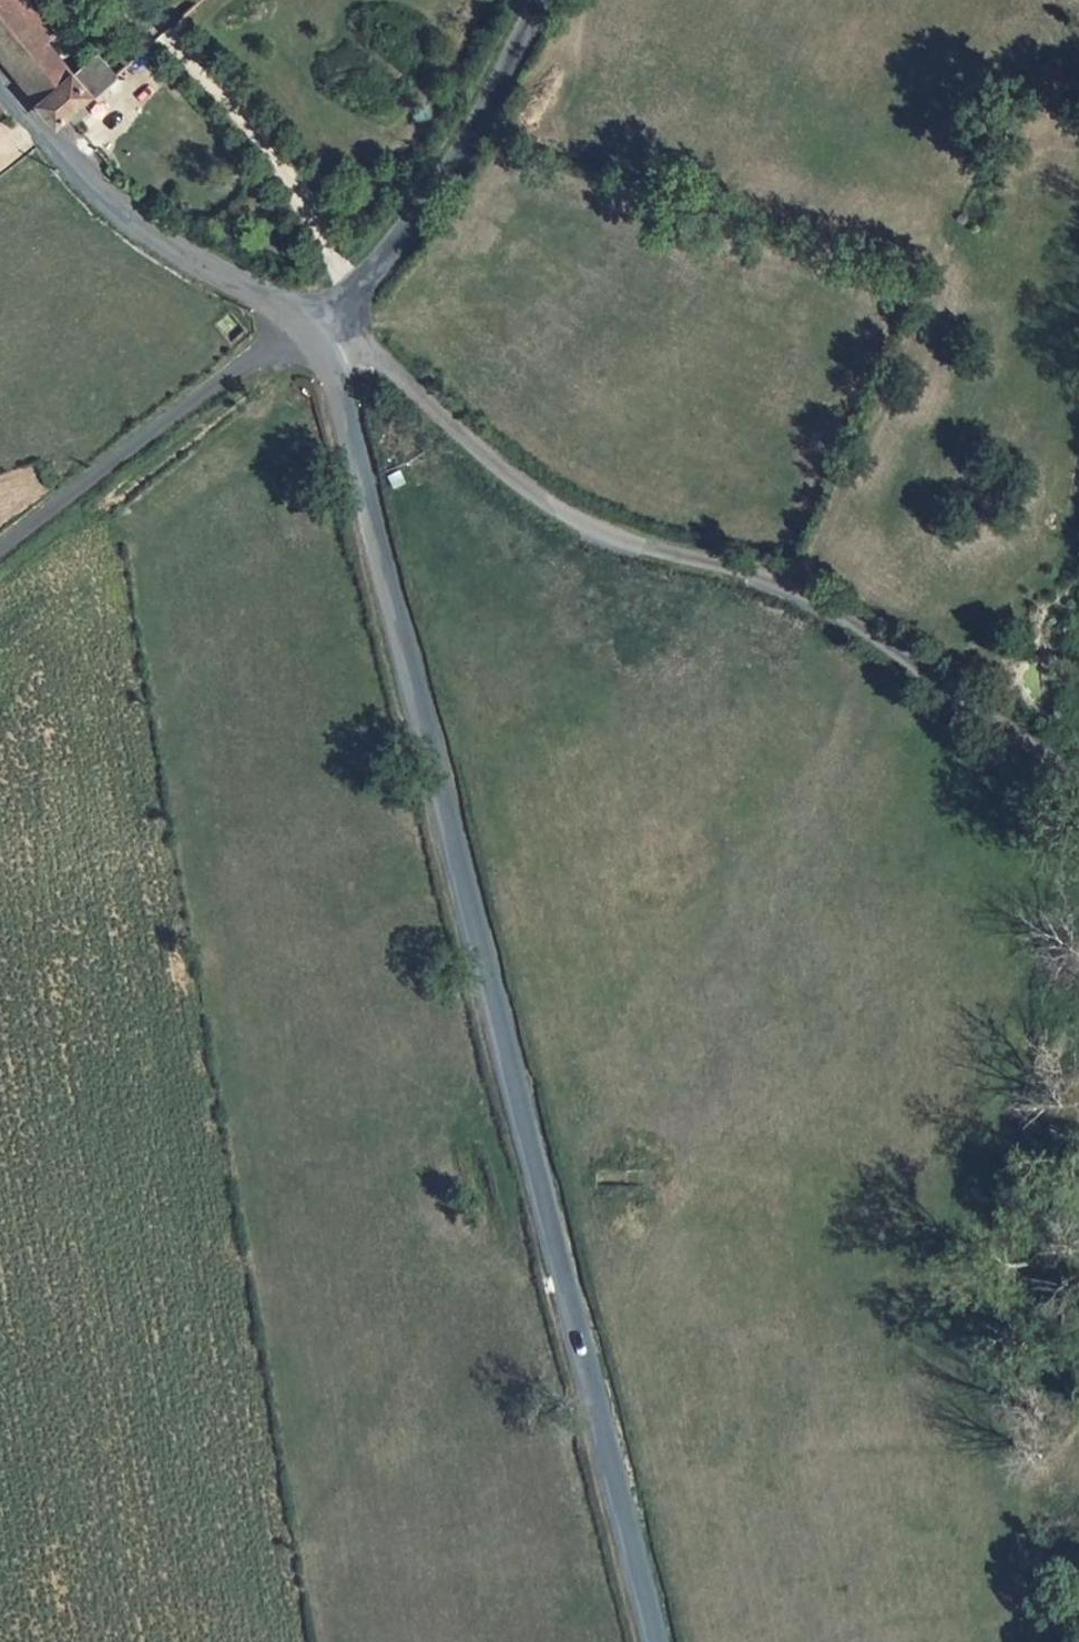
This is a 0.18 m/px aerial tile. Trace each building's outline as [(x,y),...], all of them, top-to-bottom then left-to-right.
[(13,77),(51,47),(61,39),(32,0),(0,0),(0,61),(13,77)] [(13,77),(37,108),(76,78),(51,47),(13,77)] [(103,58),(76,78),(37,108),(58,132),(120,78),(103,58)]
